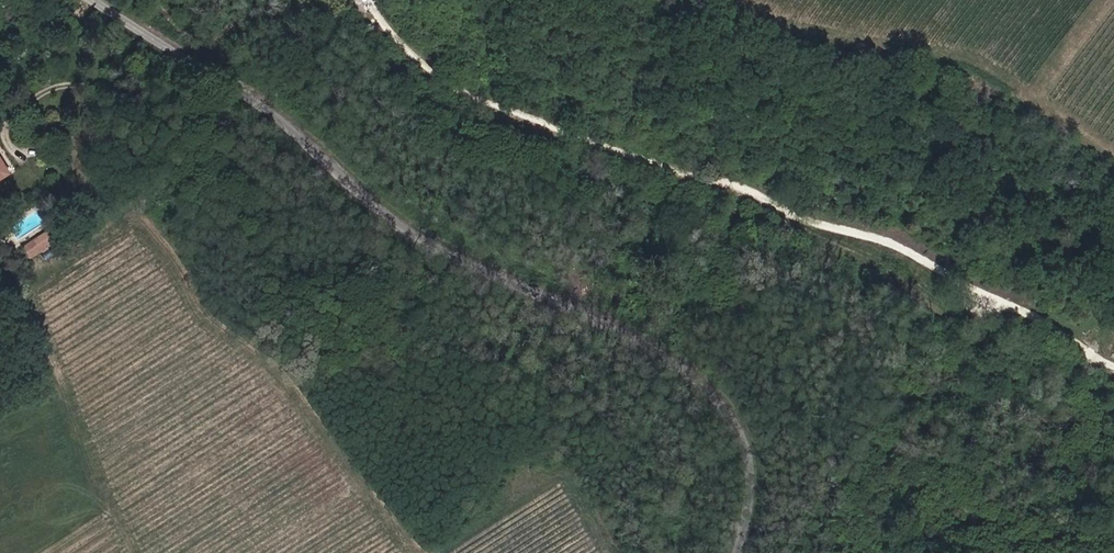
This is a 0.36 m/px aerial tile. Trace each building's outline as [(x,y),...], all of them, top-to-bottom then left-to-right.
[(9,171),(0,160),(0,178),(9,171)] [(78,224),(92,211),(84,203),(70,215),(78,224)] [(31,256),(56,239),(49,229),(24,247),(31,256)]
